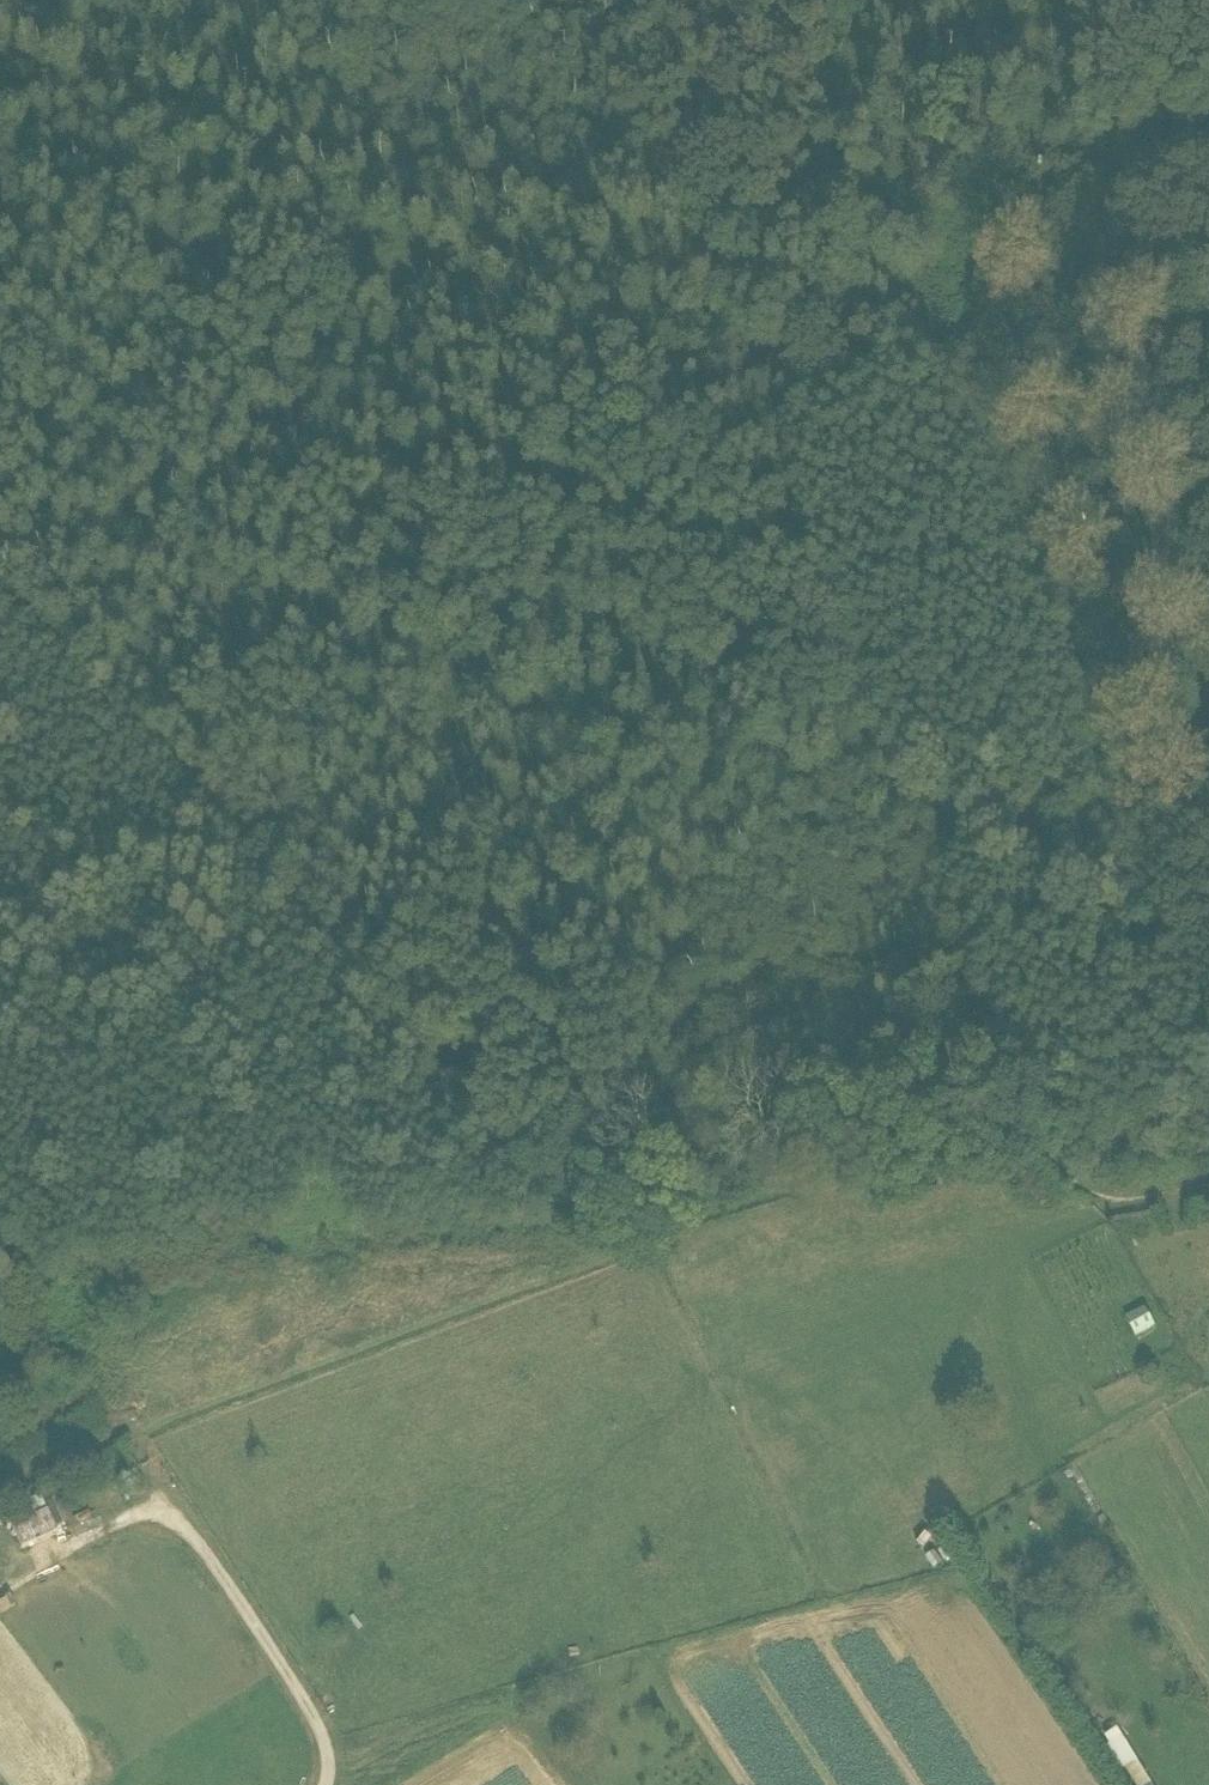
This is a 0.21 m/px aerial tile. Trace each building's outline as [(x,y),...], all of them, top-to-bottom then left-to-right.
[(1145,1308),(1125,1319),(1135,1339),(1156,1328),(1145,1308)] [(49,1511),(13,1527),(23,1551),(59,1535),(49,1511)]
